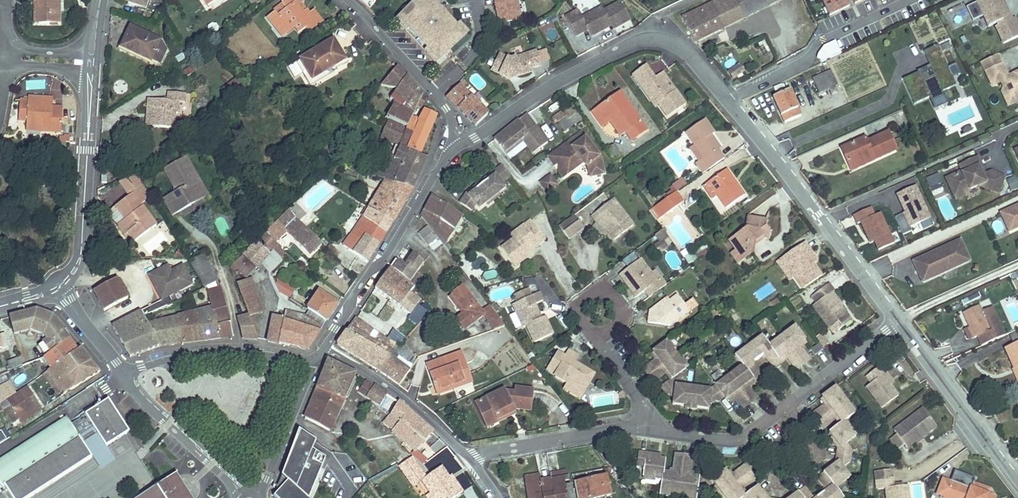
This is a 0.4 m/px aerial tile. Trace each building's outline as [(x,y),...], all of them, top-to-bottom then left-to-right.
[(39,6),(39,24),(60,24),(60,0),(34,0),(34,2),(40,2),(40,5),(39,6)] [(125,3),(146,9),(148,0),(126,0),(125,3)] [(268,19),(274,25),(277,23),(283,32),(293,25),(295,27),(299,32),(305,28),(308,32),(322,22),(314,12),(309,15),(306,11),(300,16),(298,12),(300,11),(296,6),(300,3),(301,2),(298,0),(286,0),(282,3),(287,10),(278,17),(276,13),(268,19)] [(400,17),(410,28),(406,31),(426,53),(428,52),(438,63),(465,38),(457,29),(458,28),(448,18),(453,14),(448,8),(443,12),(434,2),(433,3),(430,0),(418,0),(400,17)] [(500,22),(506,20),(507,24),(521,21),(517,0),(495,0),(500,22)] [(694,43),(745,18),(736,0),(724,5),(722,0),(720,0),(682,18),(694,43)] [(783,0),(736,0),(745,18),(783,0)] [(848,7),(845,0),(826,0),(822,2),(828,16),(848,7)] [(964,6),(972,21),(983,16),(988,27),(996,23),(997,26),(995,27),(1003,44),(1017,36),(1017,28),(1013,19),(1011,20),(1008,21),(1007,18),(1009,17),(1001,0),(977,0),(964,6)] [(581,17),(577,10),(565,16),(576,37),(588,30),(592,37),(611,27),(613,30),(630,21),(619,1),(603,10),(601,7),(581,17)] [(287,10),(282,3),(273,10),(276,13),(278,17),(287,10)] [(300,16),(306,11),(300,3),(296,6),(300,11),(298,12),(300,16)] [(906,21),(916,17),(912,8),(902,13),(906,21)] [(410,28),(400,17),(396,21),(406,31),(410,28)] [(216,34),(218,25),(209,23),(206,32),(216,34)] [(277,23),(274,25),(282,37),(295,27),(293,25),(283,32),(277,23)] [(162,40),(130,25),(120,48),(152,63),(162,40)] [(461,25),(458,28),(457,29),(465,38),(469,34),(461,25)] [(546,33),(552,42),(559,38),(554,29),(546,33)] [(333,41),(301,61),(312,81),(335,67),(345,60),(333,41)] [(836,42),(816,50),(821,62),(842,54),(836,42)] [(903,80),(914,105),(929,98),(931,102),(944,97),(942,92),(949,89),(946,80),(950,79),(946,69),(948,68),(937,46),(923,52),(934,76),(922,81),(918,73),(903,80)] [(538,51),(512,60),(500,54),(492,70),(510,79),(512,77),(517,75),(517,77),(534,71),(533,68),(542,65),(538,51)] [(428,52),(426,53),(437,64),(438,63),(428,52)] [(1001,64),(996,55),(981,62),(985,71),(1001,64)] [(735,59),(725,62),(728,69),(737,66),(735,59)] [(876,60),(840,75),(852,101),(887,86),(876,60)] [(310,88),(338,71),(335,67),(312,81),(301,61),(296,64),(310,88)] [(1001,64),(985,71),(991,86),(1001,81),(1003,87),(1002,92),(1005,99),(1012,95),(1015,101),(1017,100),(1017,72),(1014,74),(1017,80),(1010,84),(1007,77),(1001,64)] [(740,65),(728,70),(731,79),(744,74),(740,65)] [(658,104),(667,116),(684,104),(675,90),(669,94),(666,91),(669,89),(663,81),(661,83),(656,76),(653,79),(644,66),(632,75),(649,99),(653,97),(658,104)] [(406,78),(396,68),(380,86),(381,87),(397,90),(406,78)] [(258,69),(249,76),(251,80),(252,81),(262,74),(258,69)] [(239,74),(246,83),(251,80),(249,76),(245,70),(239,74)] [(831,71),(812,79),(820,96),(838,87),(831,71)] [(669,94),(675,90),(662,72),(656,76),(661,83),(663,81),(669,89),(666,91),(669,94)] [(1017,80),(1014,74),(1007,77),(1010,84),(1017,80)] [(406,78),(397,90),(390,99),(397,104),(388,119),(390,120),(399,124),(403,116),(411,119),(417,106),(422,96),(406,78)] [(61,95),(62,80),(54,80),(54,94),(61,95)] [(474,129),(489,115),(463,88),(467,85),(464,81),(446,99),(474,129)] [(239,83),(234,86),(239,92),(243,88),(239,83)] [(231,89),(235,95),(239,92),(234,86),(231,89)] [(791,89),(775,97),(787,123),(803,115),(791,89)] [(619,138),(625,133),(631,142),(648,130),(620,91),(590,112),(602,128),(609,123),(619,138)] [(168,92),(167,102),(154,101),(152,127),(174,129),(175,114),(178,114),(179,102),(184,103),(185,94),(168,92)] [(1012,95),(1005,99),(1007,105),(1015,101),(1012,95)] [(422,108),(426,99),(422,96),(417,106),(422,108)] [(27,131),(60,133),(61,125),(62,108),(51,107),(48,107),(49,99),(24,97),(24,101),(20,100),(18,120),(27,121),(27,131)] [(654,106),(658,104),(653,97),(649,99),(654,106)] [(371,111),(374,107),(369,103),(366,107),(371,111)] [(572,106),(554,118),(557,122),(566,116),(568,119),(576,114),(572,106)] [(407,149),(420,155),(436,117),(424,112),(418,122),(411,119),(407,127),(400,145),(408,148),(407,149)] [(535,125),(526,114),(518,121),(517,120),(493,139),(503,152),(527,133),(526,132),(535,125)] [(563,132),(581,120),(576,114),(568,119),(566,116),(557,122),(563,132)] [(399,124),(407,127),(411,119),(403,116),(399,124)] [(717,149),(709,136),(712,135),(714,133),(705,119),(686,132),(703,158),(696,163),(703,173),(724,158),(717,149)] [(400,145),(407,127),(399,124),(390,120),(383,138),(400,145)] [(532,155),(548,142),(535,125),(526,132),(527,133),(503,152),(506,156),(522,143),(532,155)] [(872,156),(874,161),(895,151),(887,133),(866,142),(864,138),(841,149),(850,167),(872,156)] [(712,135),(709,136),(717,149),(720,147),(712,135)] [(604,174),(601,159),(585,138),(572,148),(567,142),(547,157),(554,166),(557,164),(559,167),(559,172),(563,178),(571,172),(572,164),(573,163),(583,161),(584,162),(587,166),(590,177),(604,174)] [(614,145),(605,151),(614,163),(622,157),(614,145)] [(412,190),(426,158),(420,156),(399,147),(395,158),(391,156),(384,174),(372,169),(370,175),(385,180),(412,190)] [(185,156),(163,169),(175,188),(174,193),(171,195),(181,212),(192,205),(193,201),(192,199),(192,195),(204,188),(185,156)] [(850,167),(851,171),(874,161),(872,156),(850,167)] [(1003,179),(990,173),(985,175),(982,177),(980,173),(983,172),(977,158),(959,167),(962,174),(947,181),(954,194),(960,192),(964,193),(979,187),(979,184),(984,185),(983,188),(998,193),(1003,179)] [(572,164),(571,172),(584,162),(583,161),(573,163),(572,164)] [(468,194),(466,191),(465,192),(459,201),(469,208),(473,202),(476,205),(483,199),(489,194),(496,190),(503,185),(500,181),(508,175),(501,166),(491,173),(493,175),(486,180),(485,177),(471,188),(473,190),(468,194)] [(727,170),(708,183),(717,195),(726,208),(744,195),(736,185),(735,186),(729,178),(732,176),(727,170)] [(139,174),(119,183),(129,197),(115,207),(125,221),(118,226),(125,236),(129,233),(136,242),(157,226),(141,205),(133,195),(143,188),(139,174)] [(925,178),(929,187),(942,183),(939,174),(925,178)] [(1005,180),(1011,191),(1017,188),(1017,180),(1015,175),(1005,180)] [(557,185),(552,177),(548,177),(546,178),(553,188),(557,185)] [(547,193),(553,188),(546,178),(540,183),(547,193)] [(686,185),(682,179),(673,186),(677,192),(686,185)] [(369,208),(393,222),(412,190),(385,180),(369,208)] [(717,195),(708,183),(702,187),(711,199),(717,195)] [(930,219),(915,187),(897,195),(904,211),(906,210),(908,212),(905,213),(903,214),(910,229),(930,219)] [(143,188),(133,195),(141,205),(151,198),(143,188)] [(208,195),(204,188),(192,195),(192,199),(193,201),(192,205),(208,195)] [(684,201),(677,192),(657,205),(664,215),(684,201)] [(966,196),(964,193),(960,192),(954,194),(957,200),(966,196)] [(171,195),(164,199),(174,216),(181,212),(171,195)] [(461,216),(432,197),(421,217),(428,226),(437,238),(448,251),(450,249),(444,243),(461,216)] [(614,199),(590,217),(596,224),(600,221),(608,231),(607,232),(613,241),(634,225),(614,199)] [(303,210),(296,203),(288,211),(295,217),(303,210)] [(698,237),(711,230),(696,203),(683,210),(698,237)] [(664,215),(657,205),(654,208),(661,217),(664,215)] [(115,207),(107,213),(118,226),(125,221),(115,207)] [(1017,229),(1017,207),(1001,215),(1009,233),(1017,229)] [(368,262),(393,222),(369,208),(356,229),(353,227),(349,233),(352,235),(344,246),(368,262)] [(878,251),(893,245),(880,214),(874,217),(871,209),(854,216),(857,225),(861,223),(868,240),(872,238),(874,243),(878,251)] [(303,210),(295,217),(305,228),(313,220),(303,210)] [(321,244),(305,228),(295,217),(288,211),(266,232),(274,242),(286,231),(309,254),(321,244)] [(901,213),(895,216),(904,234),(909,231),(901,213)] [(574,216),(559,227),(569,240),(584,229),(574,216)] [(729,241),(736,251),(739,248),(746,257),(752,252),(754,241),(761,236),(768,237),(770,231),(765,225),(767,220),(748,216),(746,229),(729,241)] [(536,242),(538,245),(545,240),(530,220),(510,235),(513,239),(501,248),(515,267),(527,257),(526,254),(523,251),(536,242)] [(600,221),(596,224),(604,235),(607,232),(608,231),(600,221)] [(994,233),(1002,232),(1001,221),(993,221),(994,233)] [(428,226),(418,234),(427,246),(437,238),(428,226)] [(659,243),(668,237),(663,230),(654,237),(659,243)] [(274,242),(266,232),(250,249),(246,253),(230,267),(233,273),(238,269),(247,277),(261,264),(273,252),(282,261),(283,254),(284,253),(274,242)] [(129,233),(125,236),(132,245),(136,242),(129,233)] [(685,247),(691,261),(711,253),(705,239),(685,247)] [(804,241),(775,262),(788,281),(793,277),(801,288),(822,274),(813,262),(817,259),(804,241)] [(523,251),(526,254),(538,245),(536,242),(523,251)] [(936,276),(943,273),(944,268),(950,265),(952,269),(968,262),(960,242),(914,263),(919,275),(924,273),(925,275),(934,271),(936,276)] [(179,247),(174,258),(186,257),(179,247)] [(731,254),(737,262),(746,257),(739,248),(736,251),(731,254)] [(261,264),(270,273),(282,261),(273,252),(261,264)] [(628,266),(638,258),(633,252),(623,261),(628,266)] [(190,262),(197,274),(210,267),(203,254),(190,262)] [(399,263),(393,271),(409,284),(423,263),(413,255),(405,267),(399,263)] [(650,297),(665,285),(660,278),(656,281),(650,273),(640,259),(619,276),(627,286),(629,284),(632,287),(629,289),(636,298),(645,291),(650,297)] [(395,260),(390,268),(393,271),(399,263),(395,260)] [(171,295),(192,283),(182,265),(170,271),(167,265),(148,276),(162,300),(171,295)] [(943,273),(952,269),(950,265),(944,268),(943,273)] [(214,273),(210,267),(197,274),(201,281),(214,273)] [(393,271),(390,268),(375,289),(410,314),(420,301),(409,294),(414,288),(409,284),(393,271)] [(656,281),(660,278),(654,270),(650,273),(656,281)] [(923,283),(936,276),(934,271),(925,275),(924,273),(919,275),(923,283)] [(204,288),(218,280),(214,273),(201,281),(204,288)] [(409,284),(414,288),(415,286),(416,288),(423,277),(417,273),(409,284)] [(237,283),(248,314),(249,317),(264,312),(252,278),(237,283)] [(290,299),(296,289),(279,279),(276,284),(280,293),(290,299)] [(574,291),(567,279),(560,283),(567,295),(574,291)] [(106,282),(92,290),(104,312),(128,299),(117,280),(107,285),(106,282)] [(812,308),(833,335),(852,320),(842,307),(843,306),(833,292),(835,291),(829,284),(811,298),(816,305),(812,308)] [(216,325),(230,321),(221,286),(207,290),(212,308),(216,325)] [(482,315),(494,330),(505,327),(494,312),(490,307),(489,306),(482,313),(462,287),(451,295),(465,313),(462,316),(456,321),(463,331),(482,315)] [(325,321),(327,322),(339,303),(319,290),(307,308),(309,310),(325,321)] [(543,323),(542,319),(535,305),(543,302),(539,293),(513,306),(523,329),(526,327),(534,344),(554,335),(548,321),(543,323)] [(662,318),(648,315),(647,324),(669,327),(689,311),(676,294),(669,300),(656,310),(662,318)] [(162,300),(141,311),(144,317),(151,313),(159,309),(166,307),(167,308),(174,305),(173,303),(175,302),(171,295),(162,300)] [(465,313),(451,295),(448,298),(462,316),(465,313)] [(667,297),(648,312),(648,315),(662,318),(656,310),(669,300),(667,297)] [(417,311),(424,319),(432,310),(426,302),(417,311)] [(994,315),(985,319),(979,306),(963,314),(974,338),(978,337),(982,346),(1004,335),(994,315)] [(212,308),(197,312),(203,341),(233,337),(230,321),(216,325),(212,308)] [(38,310),(21,314),(26,332),(31,330),(35,332),(35,333),(40,335),(40,334),(45,336),(48,340),(55,349),(69,339),(62,329),(58,332),(55,327),(59,324),(53,316),(50,318),(47,313),(38,310)] [(320,331),(304,325),(306,315),(286,310),(284,317),(272,315),(266,343),(279,345),(279,344),(309,351),(321,331),(320,331)] [(309,310),(306,315),(304,325),(320,331),(325,321),(309,310)] [(141,311),(113,327),(126,350),(130,358),(139,355),(160,346),(148,325),(144,317),(141,311)] [(148,325),(160,346),(203,341),(197,312),(177,317),(178,318),(148,325)] [(21,314),(10,318),(14,335),(26,332),(21,314)] [(237,317),(243,340),(257,341),(257,338),(249,317),(248,314),(237,317)] [(392,353),(390,352),(396,343),(395,343),(387,338),(355,318),(337,344),(382,374),(399,386),(409,371),(389,357),(392,353)] [(788,333),(795,328),(792,324),(785,330),(788,333)] [(763,356),(771,366),(779,360),(777,358),(783,353),(784,355),(791,364),(804,355),(797,345),(804,340),(795,328),(788,333),(775,343),(768,348),(766,345),(760,338),(753,343),(742,352),(734,358),(739,365),(742,368),(736,372),(722,382),(716,387),(712,390),(698,388),(687,386),(679,385),(672,376),(661,385),(669,395),(672,396),(675,401),(676,400),(678,404),(684,404),(684,408),(694,409),(695,406),(704,407),(704,405),(707,405),(712,402),(716,403),(723,398),(731,393),(733,395),(740,404),(752,394),(745,384),(743,383),(749,378),(751,380),(759,374),(752,365),(763,356)] [(395,343),(396,343),(400,343),(405,337),(393,329),(387,338),(395,343)] [(815,337),(822,347),(829,342),(821,332),(815,337)] [(9,346),(6,333),(0,335),(0,349),(9,346)] [(69,339),(55,349),(46,356),(44,358),(50,365),(46,368),(48,371),(78,351),(69,339)] [(46,356),(55,349),(48,340),(39,347),(46,356)] [(670,368),(675,374),(687,365),(681,358),(675,349),(672,346),(668,340),(656,350),(660,355),(657,357),(646,365),(656,378),(667,370),(670,368)] [(739,348),(742,352),(753,343),(750,340),(739,348)] [(766,345),(768,348),(775,343),(773,340),(766,345)] [(815,355),(823,349),(818,343),(811,349),(815,355)] [(1017,371),(1017,344),(1006,349),(1015,369),(1017,368),(1017,371)] [(48,371),(62,391),(58,394),(60,397),(99,372),(80,350),(78,351),(48,371)] [(585,379),(589,382),(594,374),(579,365),(577,367),(573,364),(575,362),(578,356),(569,350),(565,356),(558,352),(547,369),(556,374),(555,376),(567,384),(578,390),(585,379)] [(389,357),(409,371),(412,367),(392,353),(389,357)] [(461,353),(427,366),(434,386),(438,385),(442,394),(454,389),(453,385),(470,379),(461,353)] [(794,368),(807,358),(804,355),(791,364),(794,368)] [(685,356),(681,358),(687,365),(690,362),(685,356)] [(8,363),(11,370),(21,366),(19,358),(8,363)] [(50,365),(44,358),(40,359),(46,368),(50,365)] [(328,361),(308,410),(334,421),(355,374),(328,361)] [(645,366),(654,380),(656,378),(646,365),(645,366)] [(890,385),(883,375),(887,372),(881,365),(865,377),(870,384),(865,388),(880,409),(898,396),(890,385)] [(62,391),(48,371),(44,374),(58,394),(62,391)] [(883,375),(890,385),(894,382),(887,372),(883,375)] [(454,389),(472,383),(470,379),(453,385),(454,389)] [(565,388),(580,397),(589,382),(585,379),(578,390),(567,384),(565,388)] [(713,384),(716,387),(722,382),(720,379),(713,384)] [(409,412),(397,402),(365,380),(358,391),(379,405),(378,407),(391,415),(399,423),(409,412)] [(2,404),(14,395),(9,383),(0,388),(0,405),(2,404)] [(844,391),(839,384),(836,386),(841,393),(844,391)] [(846,419),(848,417),(856,412),(851,406),(841,393),(836,386),(823,396),(828,403),(826,405),(815,412),(825,426),(836,418),(838,416),(843,422),(840,424),(830,431),(835,439),(840,445),(839,446),(837,459),(839,461),(829,468),(818,476),(825,484),(827,488),(824,490),(820,493),(816,496),(814,493),(808,484),(796,493),(790,497),(845,497),(839,489),(837,486),(842,482),(850,476),(844,468),(853,462),(854,448),(848,440),(857,433),(851,426),(846,419)] [(14,395),(2,404),(0,405),(0,406),(12,425),(20,420),(40,407),(27,387),(14,395)] [(531,411),(533,390),(515,388),(515,394),(506,393),(502,395),(501,392),(485,400),(488,408),(480,412),(485,422),(496,417),(498,420),(516,412),(514,409),(531,411)] [(731,393),(723,398),(725,401),(733,395),(731,393)] [(742,407),(755,397),(752,394),(740,404),(742,407)] [(105,402),(103,403),(112,417),(108,419),(112,424),(97,434),(93,428),(79,437),(91,457),(100,470),(114,461),(105,447),(124,436),(129,432),(108,400),(105,402)] [(488,408),(485,400),(476,404),(480,412),(488,408)] [(13,497),(26,497),(91,457),(79,437),(93,428),(97,434),(112,424),(108,419),(112,417),(103,403),(71,425),(68,419),(62,421),(53,428),(0,461),(0,482),(3,486),(5,485),(13,497)] [(42,409),(40,407),(20,420),(22,423),(42,409)] [(907,449),(915,443),(922,438),(930,432),(924,424),(930,419),(922,408),(893,430),(896,435),(889,440),(896,450),(904,445),(907,449)] [(334,421),(308,410),(305,418),(330,431),(334,421)] [(409,412),(399,423),(395,429),(393,431),(393,432),(414,451),(415,450),(432,432),(409,412)] [(813,414),(823,427),(825,426),(815,412),(813,414)] [(66,417),(0,458),(0,461),(53,428),(62,421),(68,419),(66,417)] [(496,417),(485,422),(487,425),(498,420),(496,417)] [(930,432),(936,427),(930,419),(924,424),(930,432)] [(302,441),(313,448),(316,439),(300,428),(282,474),(273,493),(275,495),(281,489),(289,480),(284,476),(302,441)] [(278,497),(310,497),(309,497),(326,456),(313,448),(302,441),(284,476),(289,480),(281,489),(275,495),(278,497)] [(426,460),(415,450),(414,451),(411,454),(423,464),(426,460)] [(673,472),(669,472),(663,471),(665,458),(659,458),(645,456),(645,452),(638,451),(636,467),(645,468),(642,483),(662,486),(661,492),(670,493),(688,495),(695,497),(698,476),(694,475),(689,475),(690,471),(692,459),(676,457),(674,468),(673,472)] [(837,458),(827,466),(829,468),(839,461),(837,459),(837,458)] [(400,469),(407,478),(419,469),(412,460),(400,469)] [(748,465),(759,479),(761,477),(750,463),(748,465)] [(747,497),(772,497),(773,497),(768,490),(762,484),(750,493),(749,492),(746,488),(749,486),(759,479),(748,465),(738,472),(735,474),(733,471),(731,468),(718,477),(723,484),(732,497),(733,497),(743,497),(744,497),(746,496),(747,497)] [(457,486),(455,488),(448,478),(441,468),(426,478),(422,481),(432,495),(434,497),(455,497),(462,492),(457,486)] [(357,469),(351,475),(360,485),(367,480),(357,469)] [(407,478),(414,487),(422,481),(426,478),(419,469),(407,478)] [(550,479),(562,476),(567,475),(566,470),(550,473),(550,479)] [(908,486),(903,486),(895,487),(894,484),(893,478),(891,478),(890,470),(873,472),(876,490),(884,489),(885,497),(910,497),(908,486)] [(186,497),(192,497),(176,474),(172,477),(186,497)] [(525,477),(526,483),(540,481),(539,475),(525,477)] [(573,482),(576,497),(597,497),(611,495),(606,475),(573,482)] [(451,476),(448,478),(455,488),(457,486),(451,476)] [(554,497),(573,497),(571,490),(570,490),(568,480),(563,481),(562,476),(550,479),(554,497)] [(172,477),(157,486),(138,497),(186,497),(172,477)] [(550,479),(540,481),(526,483),(528,497),(554,497),(550,479)] [(972,482),(970,487),(969,491),(964,489),(965,485),(949,480),(949,482),(940,479),(934,495),(944,497),(986,497),(990,488),(972,482)] [(420,483),(414,487),(421,497),(428,493),(420,483)]
